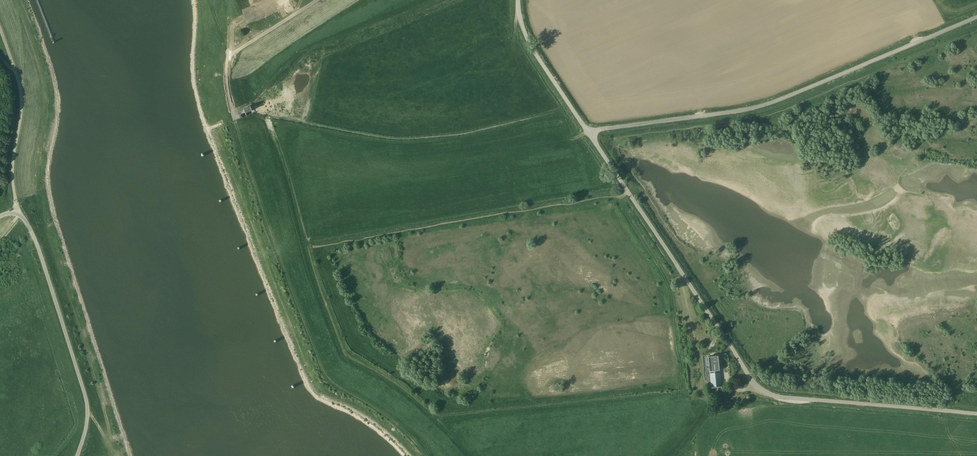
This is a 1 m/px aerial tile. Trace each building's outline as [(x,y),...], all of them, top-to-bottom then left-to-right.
[(706,358),(707,366),(709,366),(711,386),(710,387),(709,388),(709,389),(709,390),(709,391),(710,391),(710,392),(711,393),(712,393),(714,394),(715,393),(716,393),(717,392),(717,391),(718,391),(718,390),(718,388),(721,388),(718,356),(706,358)]
